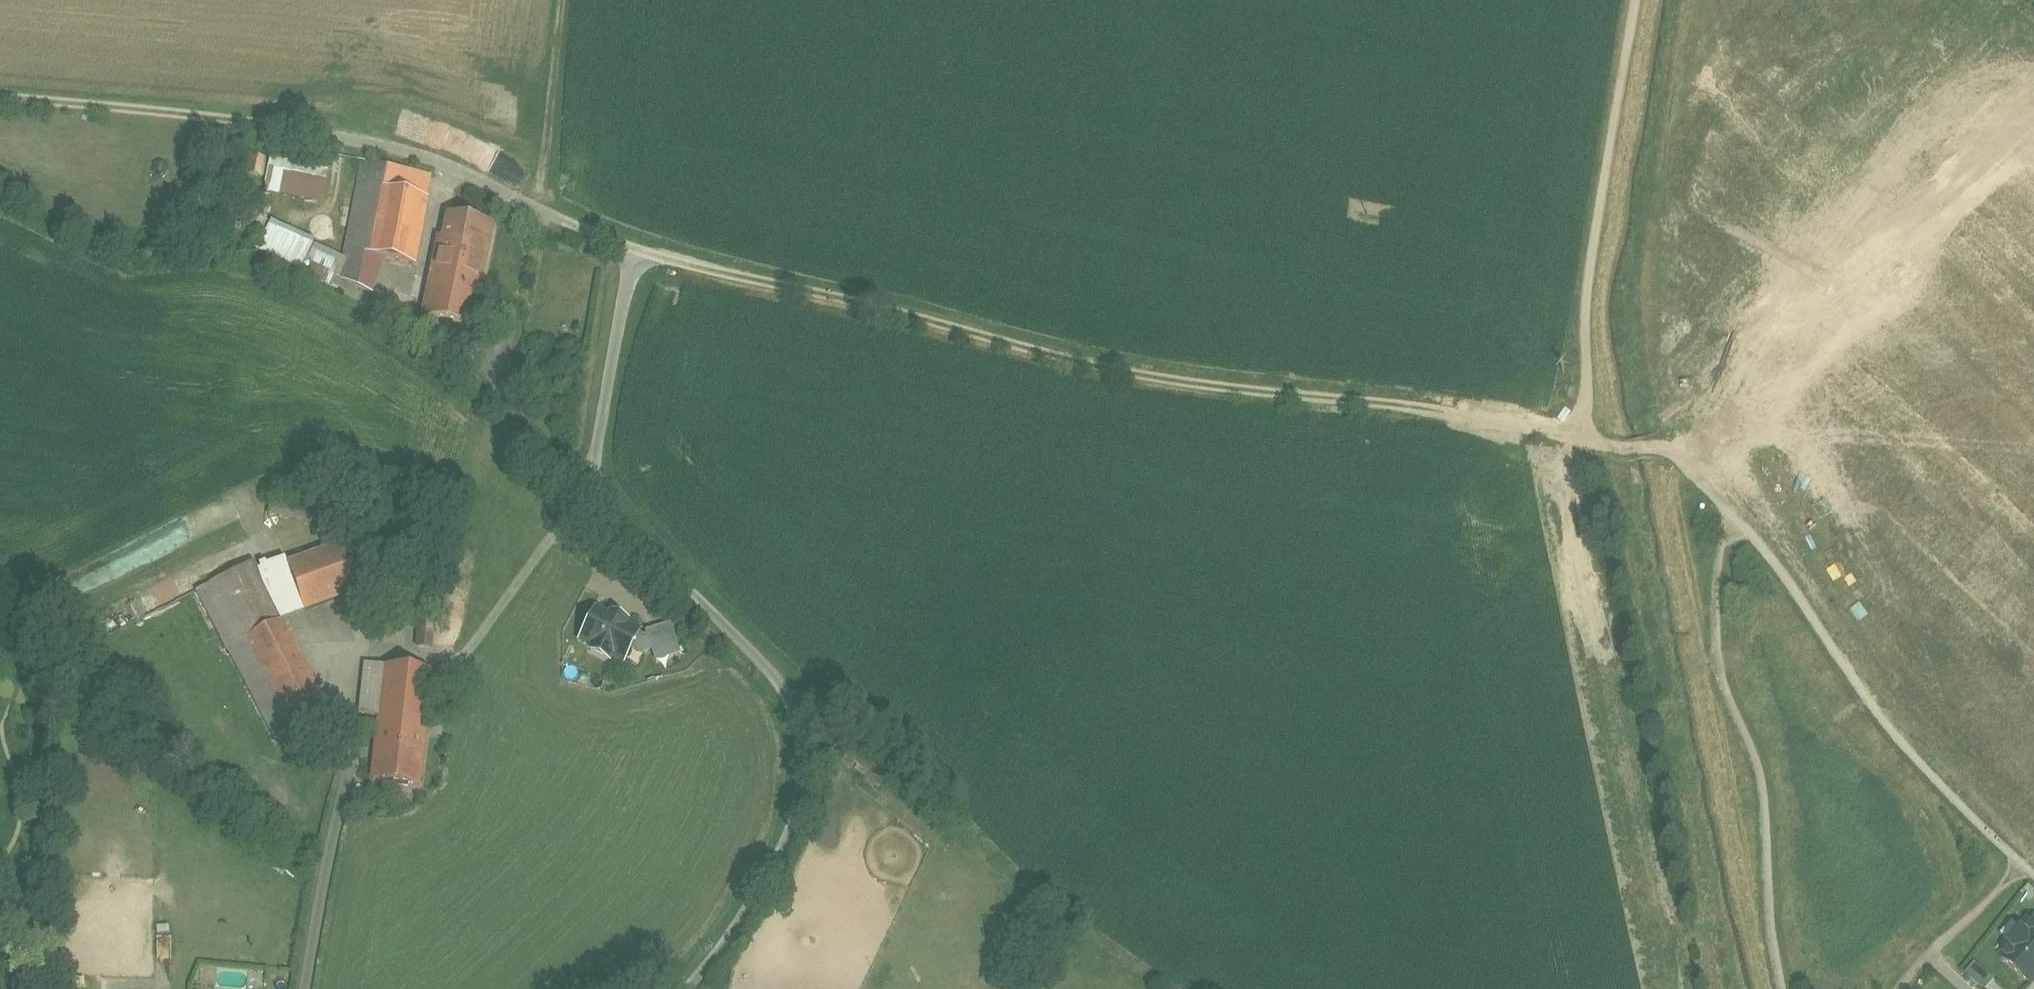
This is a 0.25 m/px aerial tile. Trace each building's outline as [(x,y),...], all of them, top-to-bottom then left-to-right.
[(273,156),(264,197),(320,209),(329,168),(273,156)] [(385,173),(367,261),(412,270),(430,181),(385,173)] [(492,227),(447,216),(421,322),(466,333),(492,227)] [(270,222),(253,255),(299,277),(304,269),(330,282),(342,258),(270,222)] [(251,563),(193,593),(272,746),(331,718),(283,626),(401,582),(383,535),(344,551),(341,540),(256,575),(251,563)] [(593,607),(573,645),(587,652),(583,658),(608,671),(611,665),(622,671),(642,633),(630,627),(634,621),(611,608),(607,615),(593,607)] [(675,622),(650,629),(659,660),(684,653),(675,622)] [(434,673),(365,665),(359,716),(379,719),(370,788),(418,794),(434,673)] [(2032,911),(1999,953),(2033,981),(2033,913),(2032,911)] [(1982,963),(1973,973),(1991,988),(2000,979),(1982,963)]
